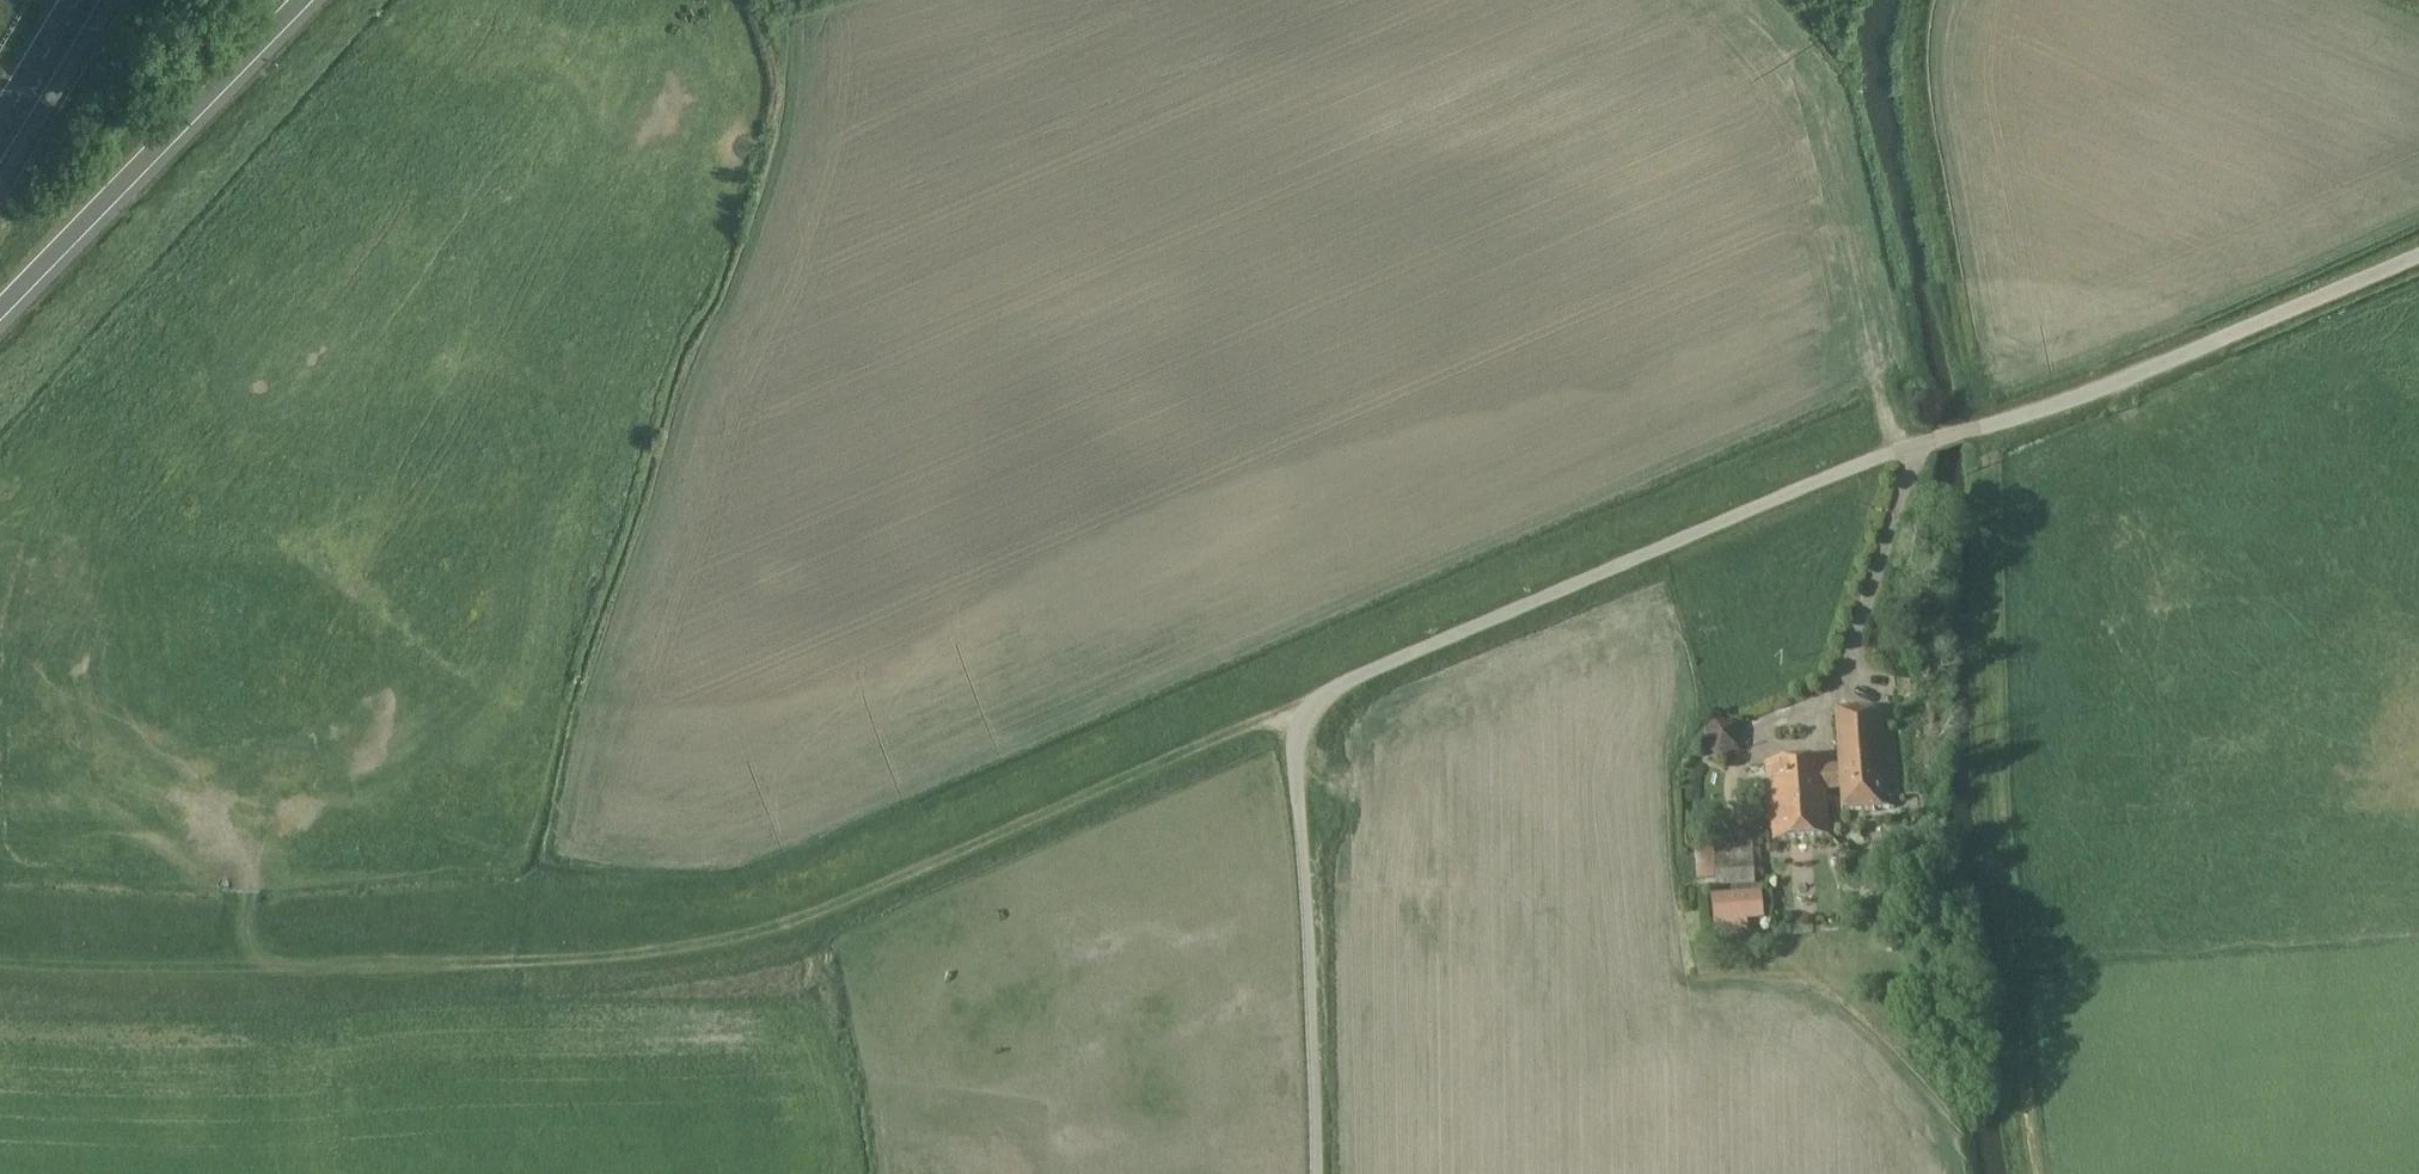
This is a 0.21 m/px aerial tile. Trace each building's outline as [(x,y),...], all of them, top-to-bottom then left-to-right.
[(1893,789),(1888,710),(1834,712),(1837,765),(1839,791),(1893,789)] [(1700,741),(1717,759),(1739,750),(1737,725),(1712,719),(1700,741)] [(1837,765),(1824,766),(1824,760),(1763,765),(1769,841),(1830,836),(1826,792),(1839,791),(1837,765)] [(1894,808),(1893,789),(1839,791),(1840,812),(1894,808)] [(1712,849),(1694,850),(1696,882),(1715,881),(1716,891),(1722,891),(1722,886),(1754,884),(1754,875),(1761,875),(1759,837),(1744,837),(1745,844),(1732,845),(1732,835),(1712,835),(1712,849)] [(1760,893),(1710,898),(1713,923),(1763,919),(1760,893)]
